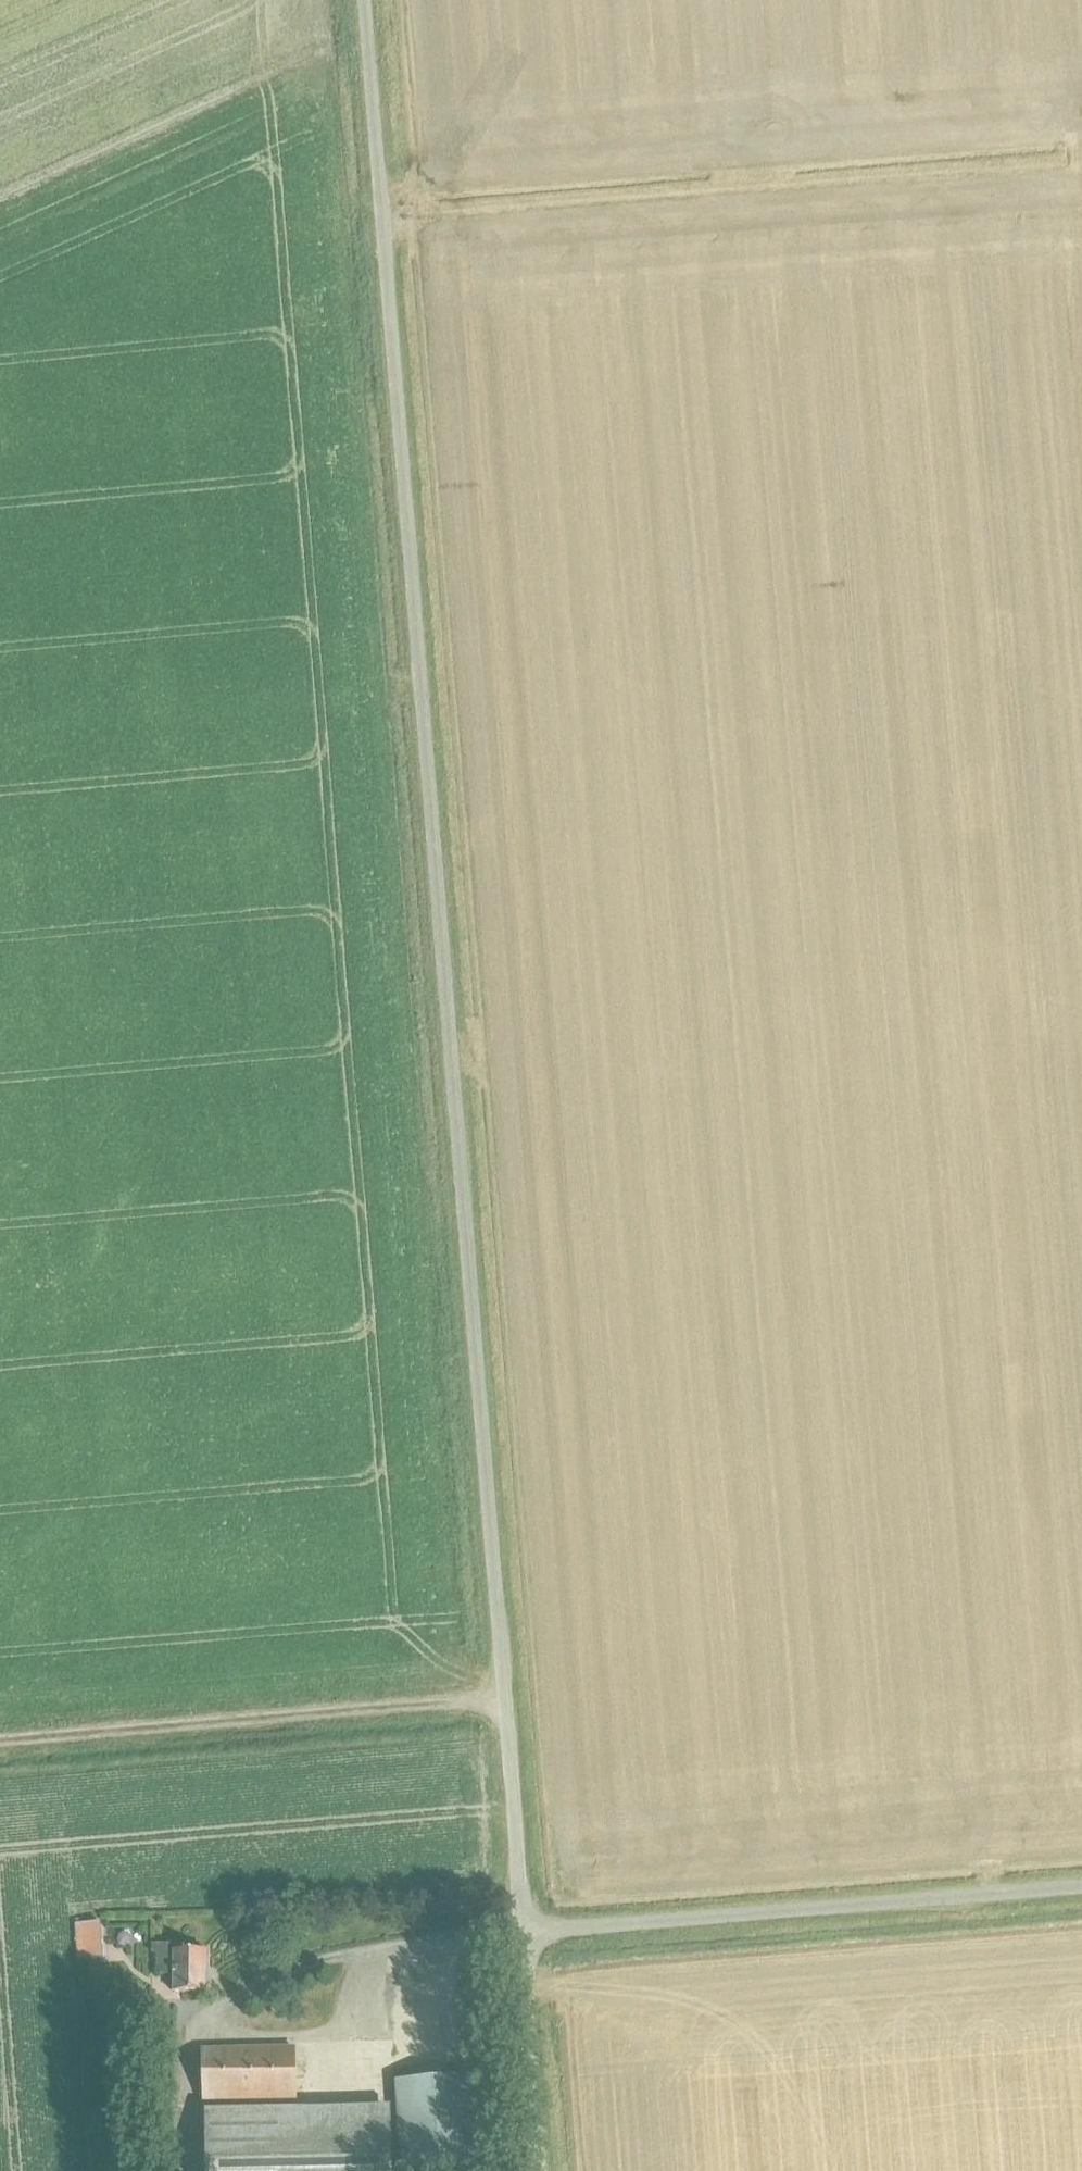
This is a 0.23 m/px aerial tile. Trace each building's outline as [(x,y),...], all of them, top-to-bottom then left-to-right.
[(99,1919),(75,1921),(78,1959),(101,1957),(99,1919)] [(174,1992),(207,1992),(208,1951),(175,1951),(175,1944),(153,1944),(153,1952),(157,1952),(157,1974),(168,1974),(168,1980),(174,1980),(174,1992)] [(204,2050),(205,2101),(295,2099),(294,2049),(204,2050)] [(396,2081),(403,2170),(479,2165),(472,2075),(396,2081)] [(387,2112),(282,2114),(282,2112),(206,2114),(207,2170),(388,2170),(387,2112)]
